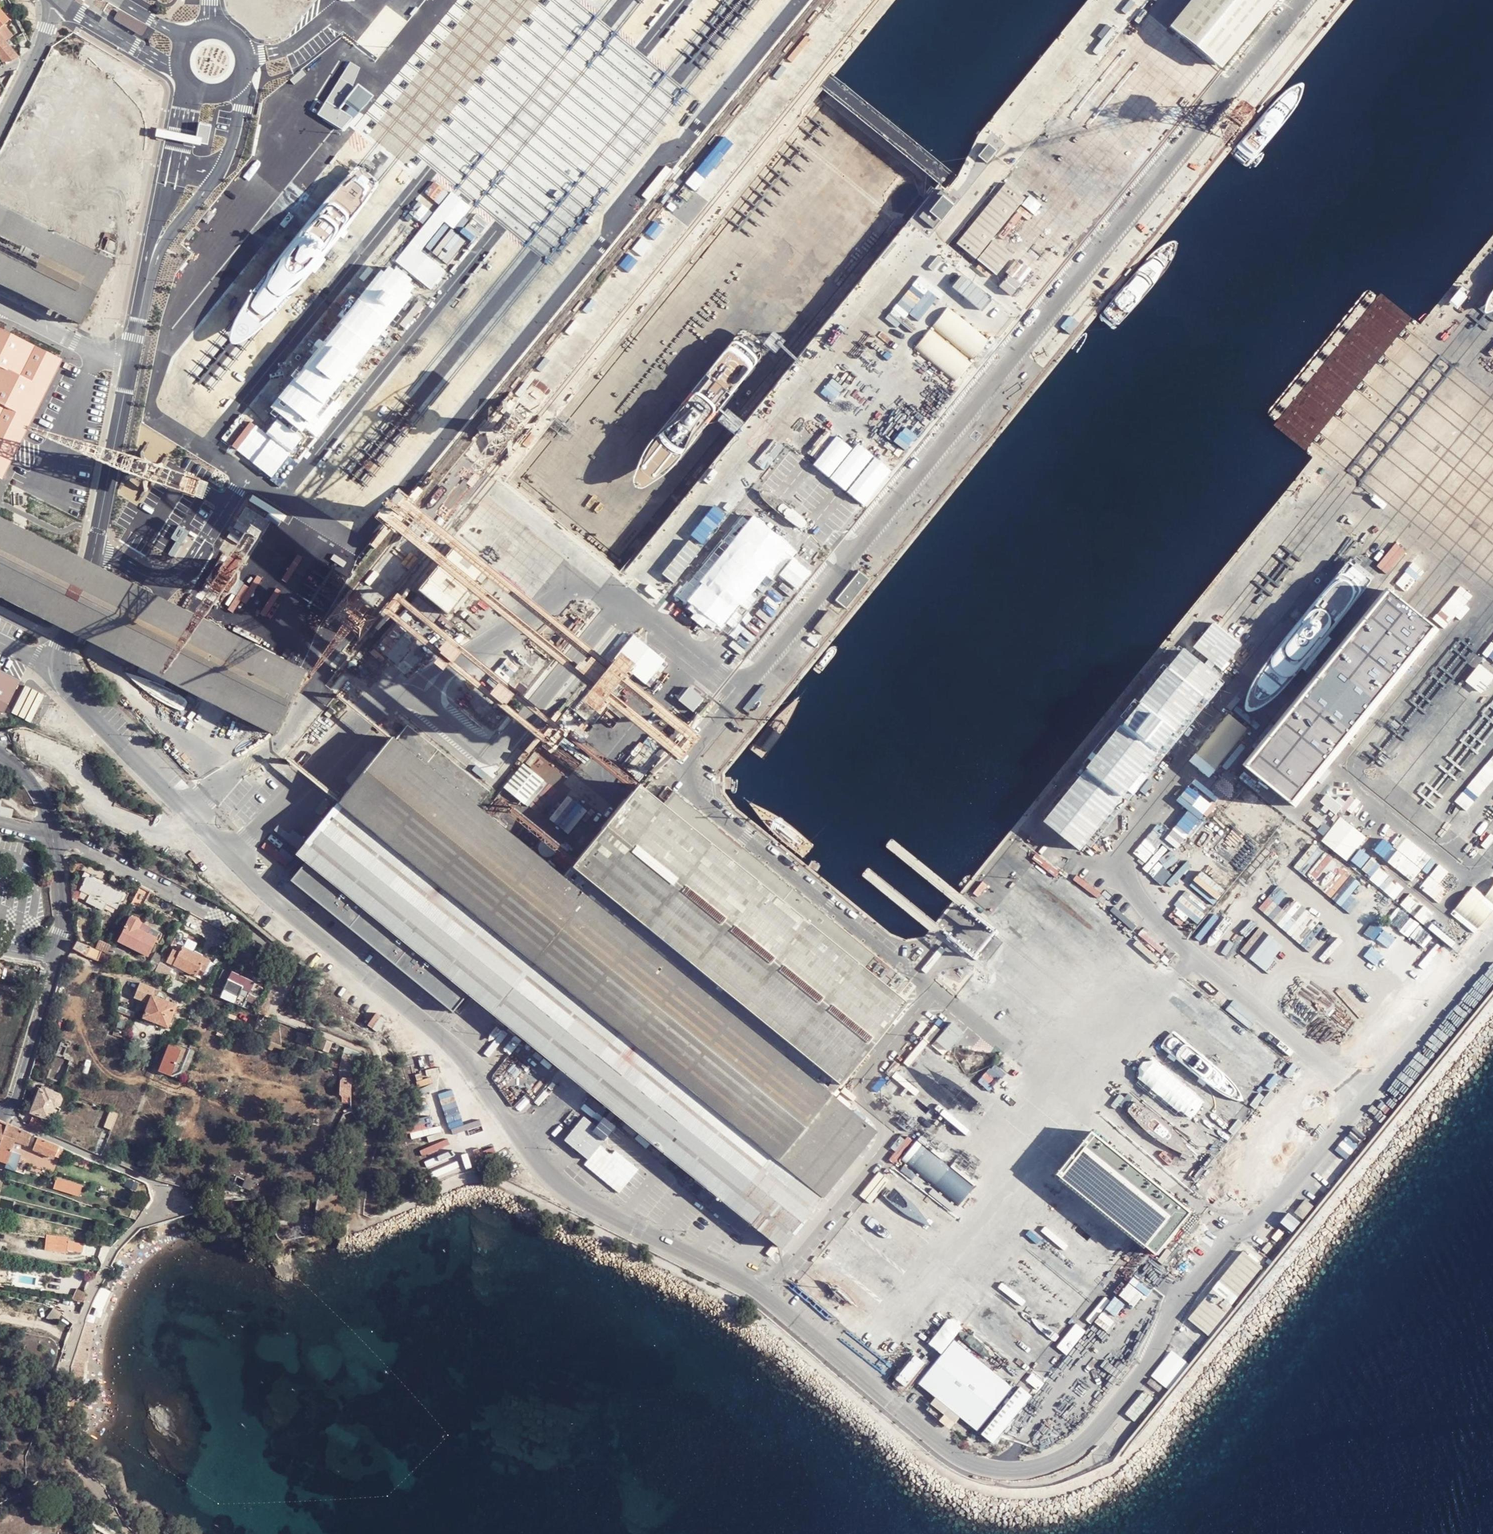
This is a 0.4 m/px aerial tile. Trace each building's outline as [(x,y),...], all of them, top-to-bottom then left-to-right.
[(368,135),(406,167),(544,0),(477,0),(368,135)] [(1170,24),(1220,65),(1272,0),(1190,0),(1170,24)] [(10,46),(13,43),(10,40),(13,36),(4,25),(8,21),(5,17),(1,13),(0,11),(0,34),(10,46)] [(261,21),(239,40),(246,49),(268,30),(261,21)] [(6,62),(10,63),(16,60),(20,57),(10,46),(0,34),(0,57),(3,60),(2,61),(2,62),(6,62)] [(1064,163),(1049,180),(1085,210),(1100,193),(1064,163)] [(1005,180),(953,244),(995,279),(1013,255),(993,242),(1026,198),(1005,180)] [(939,191),(918,215),(932,228),(953,204),(939,191)] [(85,323),(116,260),(0,210),(0,282),(85,323)] [(1067,225),(1073,234),(1081,229),(1075,220),(1067,225)] [(272,282),(299,238),(271,222),(245,266),(272,282)] [(999,287),(1010,294),(1018,282),(1007,275),(999,287)] [(1371,284),(1264,415),(1310,458),(1420,323),(1371,284)] [(1445,307),(1452,312),(1465,296),(1458,291),(1445,307)] [(0,330),(0,481),(7,485),(68,365),(0,330)] [(215,331),(201,365),(212,370),(226,336),(215,331)] [(377,357),(365,378),(390,392),(403,371),(377,357)] [(652,471),(662,479),(741,386),(718,367),(648,451),(661,461),(652,471)] [(359,414),(372,393),(359,385),(346,406),(359,414)] [(788,475),(840,519),(850,507),(798,463),(788,475)] [(274,731),(306,669),(92,555),(0,506),(0,595),(68,632),(274,731)] [(751,518),(684,602),(723,633),(790,549),(751,518)] [(528,583),(541,569),(501,533),(488,548),(528,583)] [(848,607),(872,578),(862,569),(838,600),(848,607)] [(1390,589),(1246,765),(1293,803),(1436,627),(1390,589)] [(826,634),(840,617),(830,608),(816,625),(826,634)] [(613,659),(644,683),(662,660),(633,635),(613,659)] [(398,638),(386,655),(396,663),(409,646),(398,638)] [(1478,666),(1468,679),(1481,690),(1492,677),(1478,666)] [(22,680),(0,669),(0,710),(6,711),(22,680)] [(678,701),(691,711),(703,698),(687,686),(678,701)] [(1401,808),(1427,828),(1492,743),(1492,688),(1401,808)] [(1221,760),(1255,720),(1236,704),(1201,744),(1221,760)] [(590,893),(499,819),(511,803),(499,793),(486,809),(480,803),(489,790),(408,725),(397,738),(394,735),(296,854),(304,862),(292,882),(454,1013),(467,994),(505,1025),(781,1249),(878,1126),(837,1093),(590,893)] [(545,811),(561,792),(543,777),(527,795),(545,811)] [(664,803),(640,785),(573,867),(842,1086),(915,986),(674,790),(664,803)] [(1336,823),(1341,817),(1355,800),(1350,796),(1345,802),(1339,796),(1336,801),(1327,794),(1320,802),(1335,815),(1331,819),(1336,823)] [(11,819),(14,810),(0,807),(2,801),(0,801),(0,817),(11,819)] [(1367,838),(1341,817),(1336,823),(1322,841),(1348,862),(1367,838)] [(1178,827),(1164,844),(1184,862),(1199,846),(1178,827)] [(1295,843),(1279,830),(1269,841),(1285,855),(1295,843)] [(1394,852),(1423,868),(1428,857),(1400,841),(1394,852)] [(1143,860),(1135,869),(1157,890),(1165,881),(1143,860)] [(1413,916),(1422,904),(1373,864),(1363,875),(1374,884),(1339,928),(1351,937),(1386,894),(1413,916)] [(1348,866),(1345,870),(1365,887),(1369,883),(1348,866)] [(1326,879),(1314,867),(1304,879),(1318,890),(1326,879)] [(91,894),(108,903),(118,908),(125,896),(88,877),(82,889),(91,894)] [(151,892),(139,886),(131,902),(143,907),(151,892)] [(1089,956),(1004,889),(987,910),(1071,977),(1089,956)] [(1318,898),(1327,903),(1331,895),(1323,891),(1318,898)] [(104,909),(108,903),(91,894),(88,901),(104,909)] [(1257,925),(1246,914),(1234,926),(1246,937),(1257,925)] [(149,955),(158,938),(139,927),(142,921),(132,916),(119,939),(149,955)] [(139,927),(158,938),(161,931),(142,921),(139,927)] [(1240,961),(1254,946),(1228,923),(1214,938),(1228,950),(1223,956),(1233,965),(1238,959),(1240,961)] [(103,951),(78,942),(73,949),(84,954),(99,960),(103,951)] [(201,967),(205,958),(183,945),(180,951),(174,961),(173,963),(196,975),(201,967)] [(113,955),(125,959),(128,953),(116,948),(113,955)] [(174,961),(180,951),(175,949),(170,958),(174,961)] [(1260,952),(1243,972),(1273,998),(1291,978),(1260,952)] [(213,962),(205,958),(201,967),(208,971),(213,962)] [(148,969),(155,971),(159,963),(153,960),(148,969)] [(172,966),(160,960),(159,963),(155,971),(166,976),(172,966)] [(224,985),(231,972),(224,969),(218,982),(224,985)] [(225,988),(247,997),(255,981),(232,970),(231,972),(223,987),(225,988)] [(1166,1002),(1270,1085),(1286,1065),(1182,982),(1166,1002)] [(170,1026),(178,1004),(154,994),(156,989),(141,983),(136,996),(149,1002),(144,1016),(170,1026)] [(1297,983),(1276,1004),(1293,1021),(1314,1000),(1297,983)] [(213,988),(206,985),(203,990),(210,993),(213,988)] [(225,999),(244,1006),(247,997),(225,988),(221,997),(225,999)] [(118,1011),(134,1017),(136,1012),(120,1006),(118,1011)] [(332,1040),(327,1039),(322,1050),(327,1052),(332,1040)] [(165,1045),(156,1072),(169,1076),(178,1049),(165,1045)] [(343,1054),(351,1057),(364,1053),(345,1046),(343,1054)] [(180,1047),(172,1071),(180,1073),(188,1050),(180,1047)] [(339,1068),(352,1068),(351,1057),(343,1054),(339,1068)] [(976,1123),(988,1109),(929,1059),(917,1073),(976,1123)] [(889,1080),(888,1081),(906,1105),(943,1131),(951,1126),(940,1110),(939,1109),(915,1078),(903,1069),(889,1080)] [(1144,1087),(1216,1137),(1227,1121),(1156,1071),(1144,1087)] [(352,1096),(352,1078),(344,1078),(339,1082),(339,1093),(344,1096),(352,1096)] [(33,1111),(49,1118),(54,1104),(60,1104),(62,1099),(60,1095),(46,1089),(45,1092),(40,1090),(33,1111)] [(1195,1167),(1205,1154),(1131,1095),(1121,1108),(1195,1167)] [(99,1148),(103,1150),(116,1117),(108,1114),(100,1133),(103,1134),(97,1147),(99,1148)] [(32,1117),(30,1124),(34,1127),(47,1132),(50,1125),(32,1117)] [(613,1126),(602,1117),(594,1126),(582,1118),(564,1140),(568,1144),(575,1150),(586,1160),(613,1126)] [(3,1122),(0,1130),(0,1159),(6,1161),(14,1139),(29,1145),(33,1135),(3,1122)] [(1055,1178),(1155,1257),(1194,1211),(1091,1129),(1055,1178)] [(59,1146),(36,1136),(31,1148),(54,1158),(59,1146)] [(891,1168),(906,1180),(924,1160),(902,1141),(895,1150),(901,1156),(891,1168)] [(16,1168),(19,1158),(11,1156),(8,1166),(16,1168)] [(956,1187),(966,1176),(945,1158),(936,1169),(956,1187)] [(921,1167),(907,1187),(949,1219),(964,1199),(921,1167)] [(82,1187),(57,1178),(55,1182),(63,1188),(81,1194),(82,1187)] [(883,1184),(877,1193),(921,1222),(927,1213),(883,1184)] [(1303,1195),(1314,1203),(1318,1200),(1306,1189),(1303,1195)] [(1109,1248),(1117,1250),(1124,1239),(1091,1219),(1103,1222),(1100,1220),(1078,1214),(1080,1208),(1067,1204),(1069,1201),(1057,1194),(1049,1192),(1048,1198),(1055,1203),(1054,1206),(1048,1216),(1054,1217),(1059,1220),(1061,1213),(1068,1215),(1067,1222),(1109,1248)] [(1302,1220),(1314,1207),(1307,1201),(1296,1215),(1302,1220)] [(84,1242),(55,1240),(54,1251),(68,1252),(68,1250),(83,1252),(84,1242)] [(1265,1248),(1269,1251),(1275,1244),(1271,1240),(1265,1248)] [(1221,1279),(1240,1294),(1265,1264),(1247,1249),(1221,1279)] [(1144,1294),(1129,1283),(1119,1295),(1134,1307),(1144,1294)] [(1190,1317),(1209,1332),(1234,1301),(1216,1286),(1190,1317)] [(107,1290),(102,1287),(96,1299),(94,1302),(93,1307),(101,1311),(105,1301),(110,1292),(107,1290)] [(97,1325),(85,1321),(75,1356),(72,1365),(72,1367),(68,1383),(81,1385),(84,1364),(88,1363),(89,1351),(97,1325)] [(1168,1387),(1187,1364),(1171,1352),(1152,1375),(1168,1387)] [(923,1378),(979,1426),(996,1406),(940,1358),(923,1378)] [(56,1378),(55,1378),(47,1375),(41,1394),(48,1397),(50,1397),(56,1378)]
